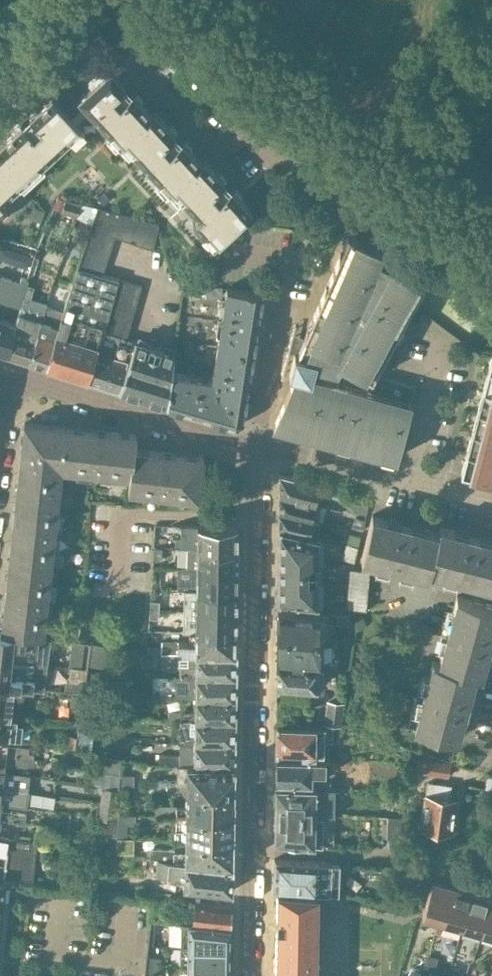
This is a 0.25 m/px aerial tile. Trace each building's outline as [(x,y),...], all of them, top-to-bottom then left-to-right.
[(33,27),(29,22),(22,29),(26,34),(33,27)] [(52,62),(56,66),(59,63),(61,61),(57,57),(52,62)] [(123,87),(126,84),(110,68),(99,79),(117,98),(126,90),(123,87)] [(73,71),(64,78),(72,87),(76,83),(80,79),(73,71)] [(117,98),(99,79),(84,92),(102,112),(117,98)] [(123,140),(151,112),(132,91),(129,93),(126,90),(117,98),(102,112),(96,118),(120,143),(123,140)] [(102,112),(84,92),(78,98),(79,99),(67,111),(80,125),(93,114),(96,118),(102,112)] [(80,125),(67,111),(52,95),(30,115),(33,118),(27,124),(54,152),(81,127),(80,125)] [(146,165),(175,138),(172,135),(175,132),(154,110),(151,112),(123,140),(146,165)] [(27,124),(26,125),(23,122),(0,143),(0,146),(28,177),(54,152),(27,124)] [(172,188),(201,160),(182,139),(179,141),(175,138),(146,165),(169,190),(172,188)] [(28,177),(0,146),(0,198),(2,201),(28,177)] [(196,213),(225,186),(222,182),(225,179),(204,157),(201,160),(172,188),(196,213)] [(458,193),(464,198),(470,190),(464,185),(458,193)] [(251,208),(231,186),(228,189),(225,186),(196,213),(199,216),(193,222),(213,243),(251,208)] [(79,217),(83,206),(68,200),(64,212),(79,217)] [(158,222),(136,216),(98,206),(77,267),(103,274),(115,236),(153,248),(152,249),(153,249),(158,226),(158,222)] [(396,457),(415,385),(375,374),(424,280),(379,256),(382,249),(349,234),(298,352),(295,351),(290,372),(296,374),(274,425),(396,457)] [(118,278),(103,274),(77,267),(62,309),(45,366),(88,379),(104,329),(118,278)] [(4,301),(20,306),(27,282),(26,282),(27,276),(21,274),(18,281),(0,275),(0,300),(4,301)] [(142,284),(118,278),(104,329),(88,379),(104,384),(120,335),(127,338),(142,284)] [(15,319),(5,353),(26,360),(29,361),(46,304),(47,301),(29,296),(33,284),(27,282),(20,306),(15,319)] [(259,320),(263,290),(226,285),(222,315),(259,320)] [(46,304),(29,361),(45,366),(62,309),(53,306),(46,304)] [(15,319),(0,314),(0,351),(5,353),(15,319)] [(255,345),(259,320),(222,315),(218,340),(255,345)] [(119,389),(135,340),(127,338),(120,335),(104,384),(119,389)] [(175,353),(164,349),(154,346),(136,340),(135,340),(119,389),(145,397),(153,400),(164,404),(167,405),(173,369),(175,353)] [(251,370),(255,345),(218,340),(214,365),(251,370)] [(247,394),(251,370),(214,365),(212,375),(210,389),(247,394)] [(195,413),(201,373),(173,369),(167,405),(195,413)] [(488,370),(483,390),(491,393),(491,371),(488,370)] [(243,421),(247,394),(210,389),(212,375),(201,373),(195,413),(237,426),(243,421)] [(478,411),(491,415),(491,393),(483,390),(478,411)] [(478,411),(472,432),(491,438),(491,415),(478,411)] [(62,468),(66,426),(25,421),(20,463),(62,468)] [(90,471),(94,428),(66,426),(62,468),(90,471)] [(130,475),(135,447),(136,433),(94,428),(90,471),(130,475)] [(472,432),(467,453),(491,460),(491,438),(472,432)] [(165,493),(169,451),(135,447),(130,475),(129,490),(165,493)] [(200,497),(204,455),(169,451),(165,493),(200,497)] [(467,453),(462,474),(491,482),(491,460),(467,453)] [(59,496),(62,468),(20,463),(17,492),(59,496)] [(280,475),(279,495),(316,503),(321,504),(324,505),(328,486),(320,484),(318,484),(280,475)] [(55,530),(59,496),(17,492),(13,525),(55,530)] [(279,495),(279,511),(312,518),(318,519),(321,504),(316,503),(279,495)] [(367,514),(369,506),(348,501),(346,509),(367,514)] [(279,511),(279,526),(309,532),(315,533),(318,520),(318,519),(312,518),(279,511)] [(390,565),(401,521),(373,514),(362,558),(390,565)] [(431,569),(439,531),(401,521),(390,565),(429,575),(431,569)] [(175,543),(175,546),(180,546),(238,547),(238,525),(197,524),(175,524),(175,526),(175,531),(177,535),(179,539),(177,540),(175,543)] [(52,565),(55,530),(13,525),(9,560),(52,565)] [(464,577),(474,534),(440,525),(439,531),(431,569),(464,577)] [(323,547),(323,537),(309,534),(309,532),(279,526),(279,547),(323,547)] [(355,560),(361,535),(351,533),(348,543),(347,543),(343,557),(355,560)] [(474,534),(464,577),(491,584),(491,538),(474,534)] [(237,568),(238,547),(180,546),(175,546),(171,546),(171,556),(196,556),(196,566),(237,568)] [(323,564),(323,547),(279,547),(279,563),(323,564)] [(47,603),(52,565),(9,560),(5,599),(47,603)] [(323,580),(323,564),(279,563),(278,580),(323,580)] [(170,565),(169,587),(196,588),(237,589),(237,568),(196,566),(170,565)] [(367,609),(370,570),(351,568),(347,607),(367,609)] [(322,605),(323,580),(278,580),(278,601),(322,605)] [(236,631),(237,589),(196,588),(196,631),(236,631)] [(458,594),(448,627),(491,640),(491,638),(491,604),(458,594)] [(44,634),(47,603),(5,599),(2,630),(44,634)] [(151,600),(150,617),(159,618),(160,601),(151,600)] [(324,636),(324,611),(278,608),(277,635),(324,636)] [(350,613),(338,612),(338,622),(350,623),(350,613)] [(482,673),(491,640),(448,627),(439,659),(476,672),(482,673)] [(91,642),(2,630),(0,629),(0,681),(20,684),(84,693),(91,642)] [(236,652),(236,631),(196,631),(189,631),(189,642),(179,642),(178,651),(196,652),(236,652)] [(277,635),(277,661),(317,662),(323,662),(323,659),(338,660),(338,640),(323,640),(324,636),(277,635)] [(166,642),(166,643),(166,651),(178,651),(179,642),(167,642),(166,642)] [(179,651),(179,664),(181,664),(181,673),(195,674),(236,675),(236,652),(196,652),(179,651)] [(468,702),(476,672),(439,659),(434,658),(424,690),(468,702)] [(317,684),(317,662),(277,661),(277,683),(317,684)] [(176,673),(175,696),(195,697),(235,697),(236,675),(195,674),(181,673),(176,673)] [(20,684),(0,681),(0,697),(13,699),(13,695),(19,696),(20,684)] [(457,737),(468,702),(424,690),(423,696),(416,694),(408,724),(457,737)] [(13,699),(0,697),(0,733),(9,734),(20,735),(22,720),(16,719),(17,711),(11,710),(13,699)] [(235,720),(235,697),(195,697),(195,708),(180,708),(180,709),(169,709),(169,718),(178,718),(235,720)] [(339,723),(343,702),(329,700),(326,721),(339,723)] [(234,742),(235,720),(178,718),(178,741),(194,741),(234,742)] [(324,724),(277,724),(276,750),(301,750),(301,755),(316,754),(323,754),(324,724)] [(9,734),(0,733),(0,750),(17,752),(17,754),(28,756),(33,757),(34,751),(29,750),(29,745),(18,744),(8,742),(9,734)] [(159,752),(158,762),(180,763),(188,763),(234,764),(234,742),(194,741),(180,741),(180,752),(159,752)] [(28,756),(17,754),(17,752),(0,750),(0,767),(5,768),(6,763),(26,765),(28,756)] [(113,756),(112,772),(122,773),(122,758),(113,756)] [(418,756),(416,770),(448,775),(450,761),(418,756)] [(335,759),(276,758),(275,782),(312,782),(313,769),(334,769),(335,759)] [(158,778),(158,789),(187,790),(234,791),(234,764),(188,763),(187,783),(179,783),(179,779),(158,778)] [(8,772),(9,768),(5,768),(0,767),(0,784),(28,787),(30,775),(8,772)] [(110,772),(110,786),(112,786),(119,786),(119,785),(120,780),(122,777),(122,773),(112,772),(110,772)] [(28,787),(0,784),(0,801),(1,801),(27,803),(28,787)] [(428,784),(422,826),(430,827),(433,831),(438,834),(444,833),(448,830),(453,830),(457,799),(450,798),(451,787),(437,785),(428,784)] [(103,785),(100,800),(116,803),(118,787),(112,786),(110,786),(103,785)] [(323,786),(275,786),(275,814),(322,814),(323,786)] [(233,814),(234,791),(187,790),(187,804),(147,803),(147,812),(186,813),(233,814)] [(114,819),(116,803),(100,800),(98,816),(114,819)] [(20,821),(25,821),(26,812),(1,809),(1,801),(0,801),(0,818),(20,821)] [(233,839),(233,814),(186,813),(186,827),(155,827),(154,837),(186,838),(233,839)] [(322,844),(322,814),(275,814),(274,838),(278,841),(322,844)] [(4,851),(4,849),(8,849),(10,836),(0,835),(0,851),(4,851)] [(10,836),(8,849),(4,849),(4,851),(0,851),(0,862),(7,862),(5,875),(34,879),(38,840),(10,836)] [(232,865),(233,839),(186,838),(185,849),(151,848),(151,858),(154,858),(232,865)] [(232,890),(232,865),(154,858),(153,861),(157,862),(156,875),(183,878),(183,885),(232,890)] [(338,891),(339,863),(274,858),(274,890),(277,890),(276,975),(317,975),(319,891),(338,891)] [(2,969),(11,881),(0,880),(0,975),(1,975),(2,969)] [(443,920),(453,886),(433,880),(422,914),(443,920)] [(462,926),(473,892),(453,886),(443,920),(462,926)] [(491,899),(491,898),(473,892),(462,926),(482,932),(491,899)] [(482,932),(491,935),(491,899),(482,932)] [(232,904),(231,904),(190,900),(189,908),(194,909),(192,921),(231,926),(232,904)] [(162,918),(152,917),(152,925),(162,926),(162,918)] [(231,926),(192,921),(182,920),(181,975),(230,975),(231,926)] [(158,955),(149,954),(148,961),(158,963),(158,955)] [(157,971),(158,963),(148,961),(147,969),(157,971)]
